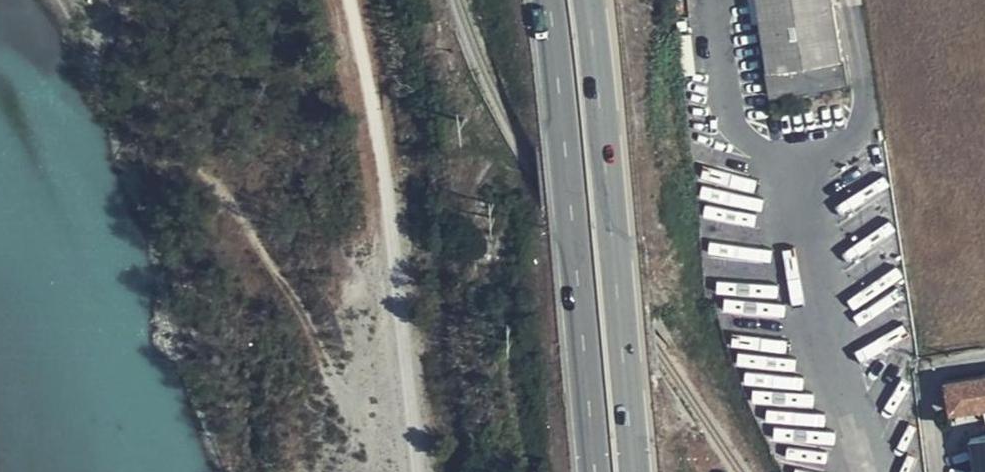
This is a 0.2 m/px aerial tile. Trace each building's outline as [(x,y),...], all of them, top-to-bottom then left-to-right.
[(829,0),(750,0),(765,93),(841,79),(829,0)] [(945,380),(949,409),(984,403),(984,383),(984,375),(945,380)] [(968,451),(971,471),(984,471),(984,448),(968,451)]
